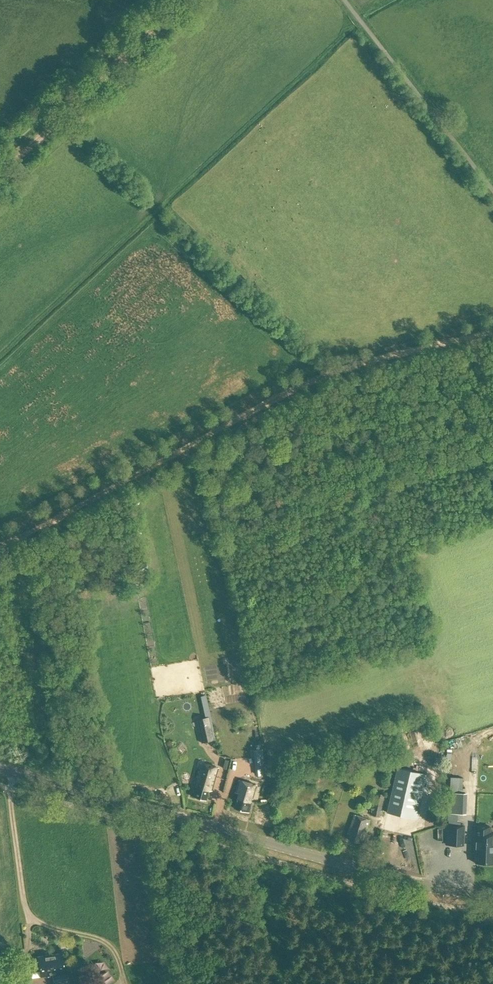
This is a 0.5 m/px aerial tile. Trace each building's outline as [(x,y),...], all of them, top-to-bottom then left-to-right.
[(401,727),(416,724),(414,715),(400,718),(401,727)] [(208,717),(196,719),(201,743),(213,740),(208,717)] [(263,749),(255,750),(257,776),(265,775),(263,749)] [(212,789),(218,768),(200,763),(191,796),(205,800),(209,788),(212,789)] [(396,767),(386,812),(416,819),(426,774),(396,767)] [(238,780),(235,793),(238,794),(234,808),(248,812),(251,802),(250,801),(251,799),(252,799),(256,785),(238,780)] [(467,793),(448,792),(447,813),(466,814),(467,793)] [(379,817),(380,811),(384,795),(375,793),(371,815),(379,817)] [(366,828),(369,820),(354,815),(347,834),(351,835),(349,840),(357,842),(359,838),(362,839),(364,833),(363,833),(364,828),(366,828)] [(445,824),(445,844),(462,844),(462,824),(445,824)] [(474,824),(474,853),(475,853),(475,862),(492,862),(492,831),(491,831),(491,824),(474,824)] [(72,977),(70,964),(65,965),(63,952),(49,954),(52,976),(53,980),(72,977)] [(36,956),(37,957),(29,958),(31,972),(39,971),(39,977),(52,976),(49,954),(36,956)]
